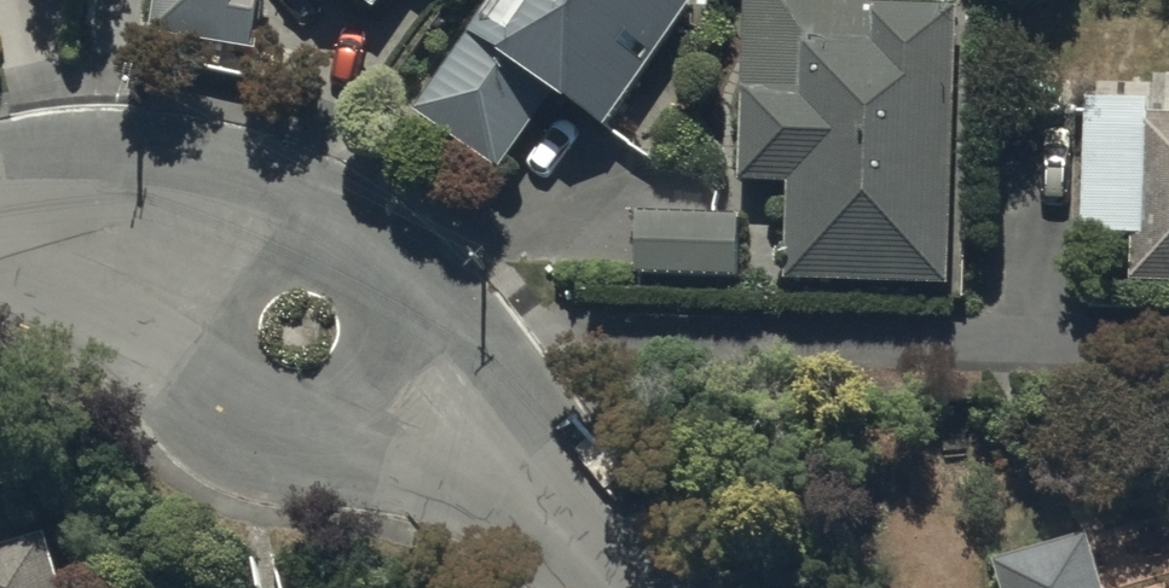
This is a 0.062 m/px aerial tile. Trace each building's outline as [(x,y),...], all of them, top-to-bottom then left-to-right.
[(409,109),(497,170),(552,90),(601,125),(689,0),(485,0),(409,109)] [(784,275),(947,278),(953,7),(870,5),(870,0),(744,0),(740,177),(787,178),(784,275)] [(1079,228),(1132,229),(1132,280),(1168,280),(1168,113),(1147,113),(1148,81),(1095,80),(1095,96),(1082,95),(1079,228)] [(633,214),(633,274),(755,274),(754,214),(633,214)] [(991,558),(1000,587),(1100,587),(1083,531),(991,558)] [(42,533),(0,544),(0,587),(58,587),(42,533)]
